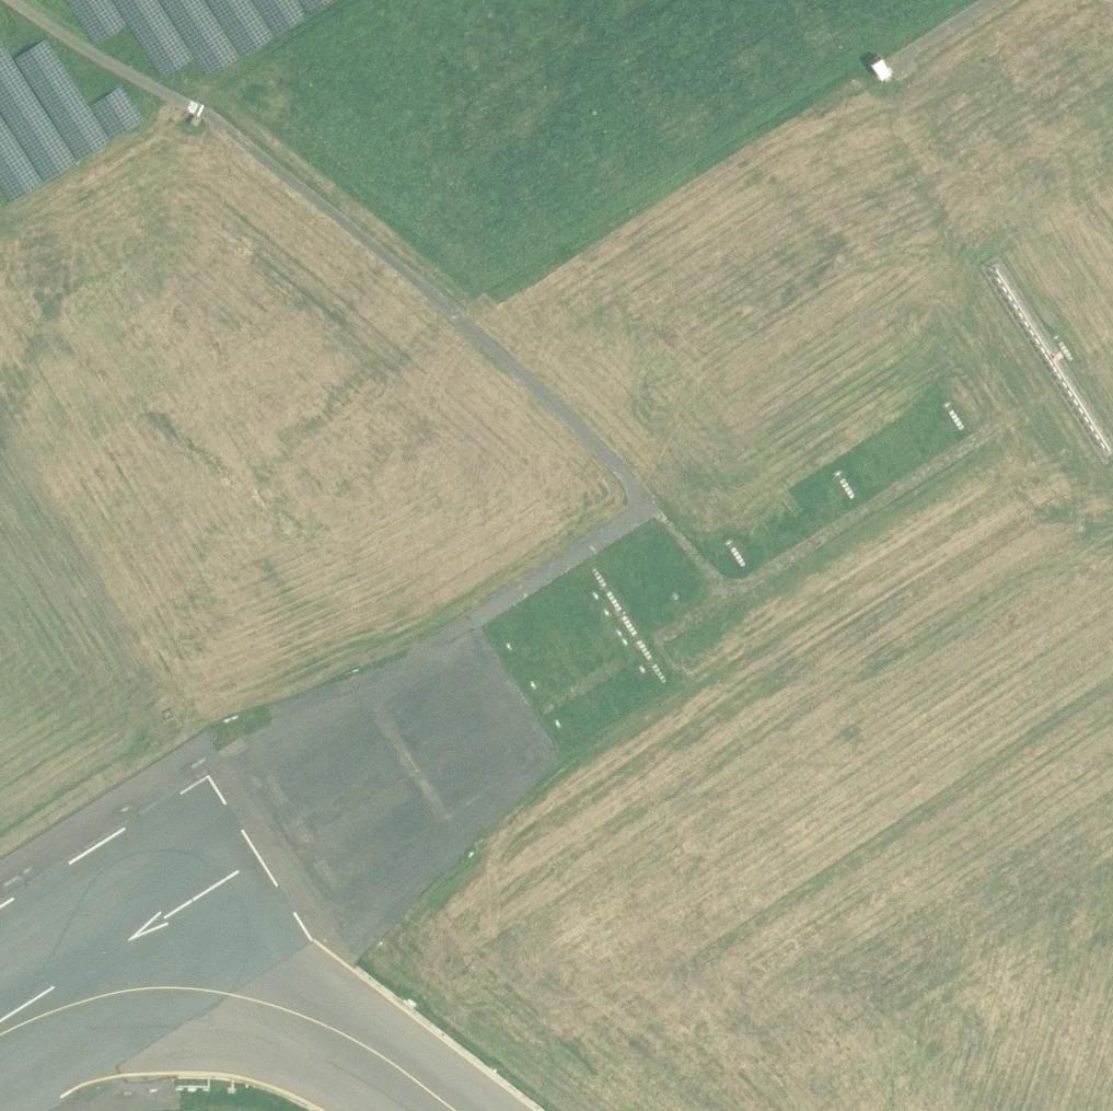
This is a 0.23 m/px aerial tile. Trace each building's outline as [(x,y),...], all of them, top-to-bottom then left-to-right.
[(871,63),(881,78),(890,72),(881,57),(871,63)]
